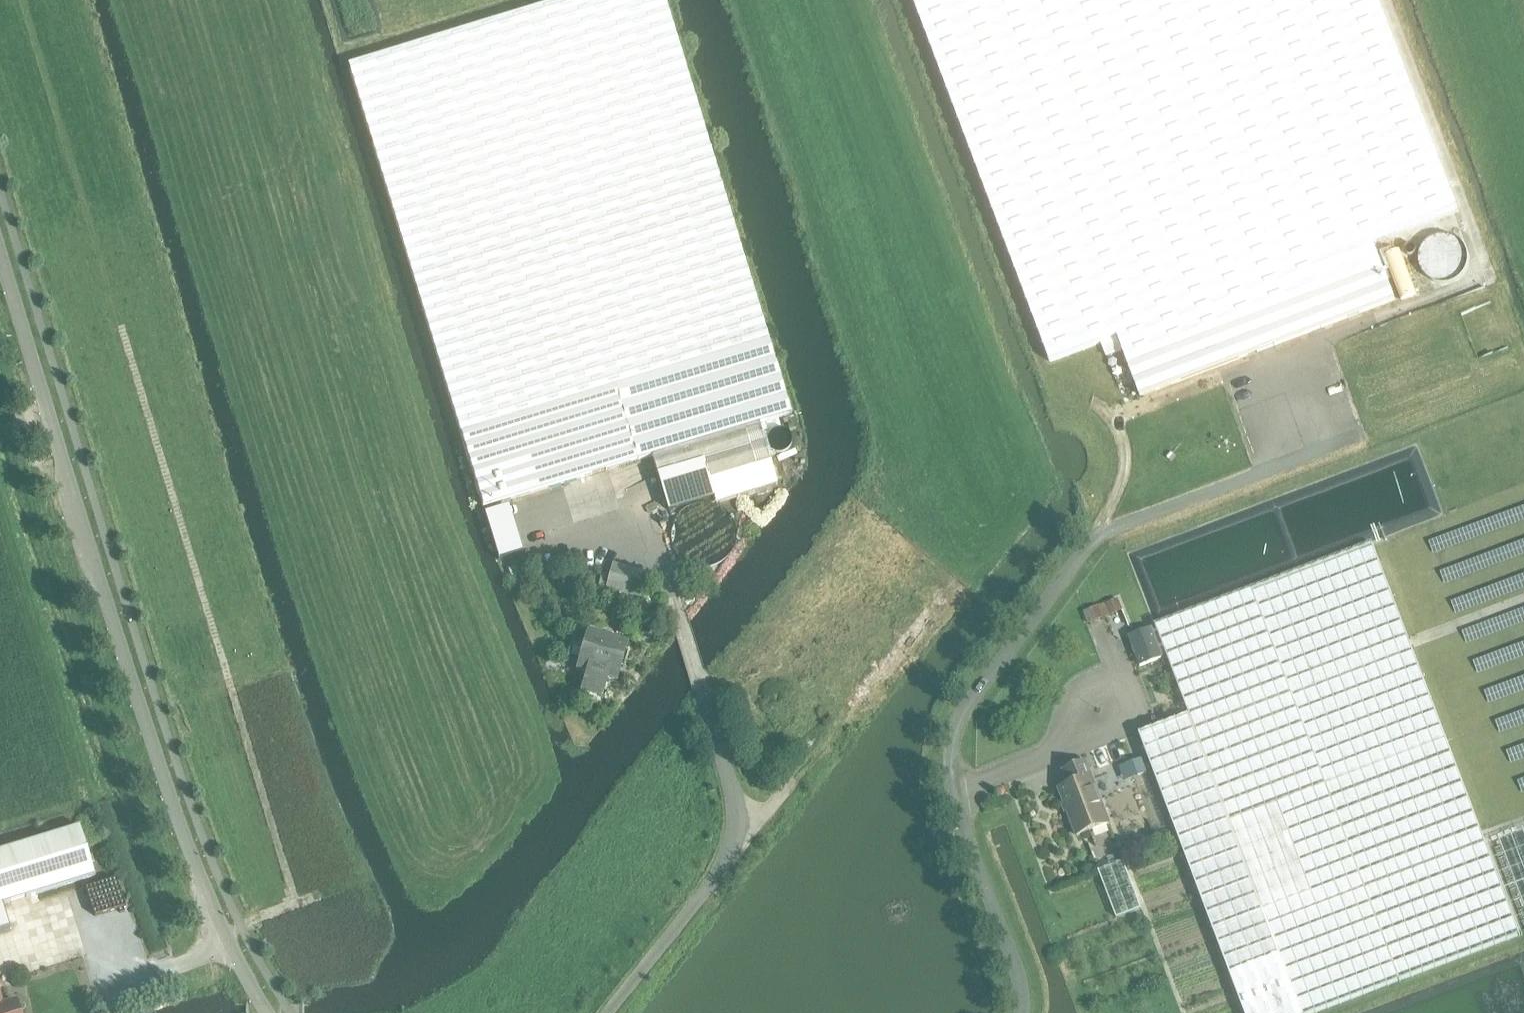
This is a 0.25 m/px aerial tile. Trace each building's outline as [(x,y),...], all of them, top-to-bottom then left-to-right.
[(349,65),(483,508),(494,505),(652,456),(658,476),(668,510),(713,497),(715,503),(777,484),(770,462),(760,424),(791,414),(665,0),(563,0),(349,65)] [(1051,362),(1118,337),(1141,397),(1218,368),(1373,309),(1377,308),(1395,301),(1373,241),(1457,209),(1378,0),(914,0),(1051,362)] [(1450,232),(1442,231),(1434,233),(1427,238),(1422,244),(1419,252),(1419,260),(1422,267),(1427,274),(1434,278),(1442,280),(1450,280),(1457,277),(1463,271),(1467,264),(1469,256),(1467,248),(1463,241),(1457,235),(1450,232)] [(736,538),(736,537),(736,531),(733,524),(730,517),(726,513),(720,509),(714,506),(709,505),(702,504),(698,505),(691,507),(685,510),(680,515),(676,519),(673,525),(671,532),(671,537),(671,542),(673,549),(676,555),(680,559),(686,564),(691,567),(698,569),(702,570),(709,569),(714,568),(720,565),(725,561),(730,557),(733,551),(735,545),(736,538)] [(1521,935),(1523,934),(1523,830),(1486,844),(1439,719),(1373,545),(1157,626),(1191,715),(1141,733),(1247,1012),(1314,1012),(1521,935)] [(640,600),(644,587),(601,575),(598,586),(606,589),(605,591),(640,600)] [(1140,667),(1163,658),(1152,629),(1129,637),(1140,667)] [(580,662),(580,665),(578,669),(576,669),(575,670),(587,673),(581,692),(600,697),(606,679),(617,682),(618,680),(615,680),(625,643),(628,644),(629,642),(586,630),(586,632),(589,632),(586,641),(572,637),(566,658),(580,662)] [(1077,836),(1111,823),(1088,762),(1064,771),(1069,785),(1059,789),(1077,836)] [(10,927),(3,904),(95,876),(80,826),(0,851),(0,930),(10,927)] [(1117,918),(1142,908),(1124,861),(1099,870),(1117,918)] [(16,1000),(3,1004),(0,995),(0,1012),(20,1012),(16,1000)]
